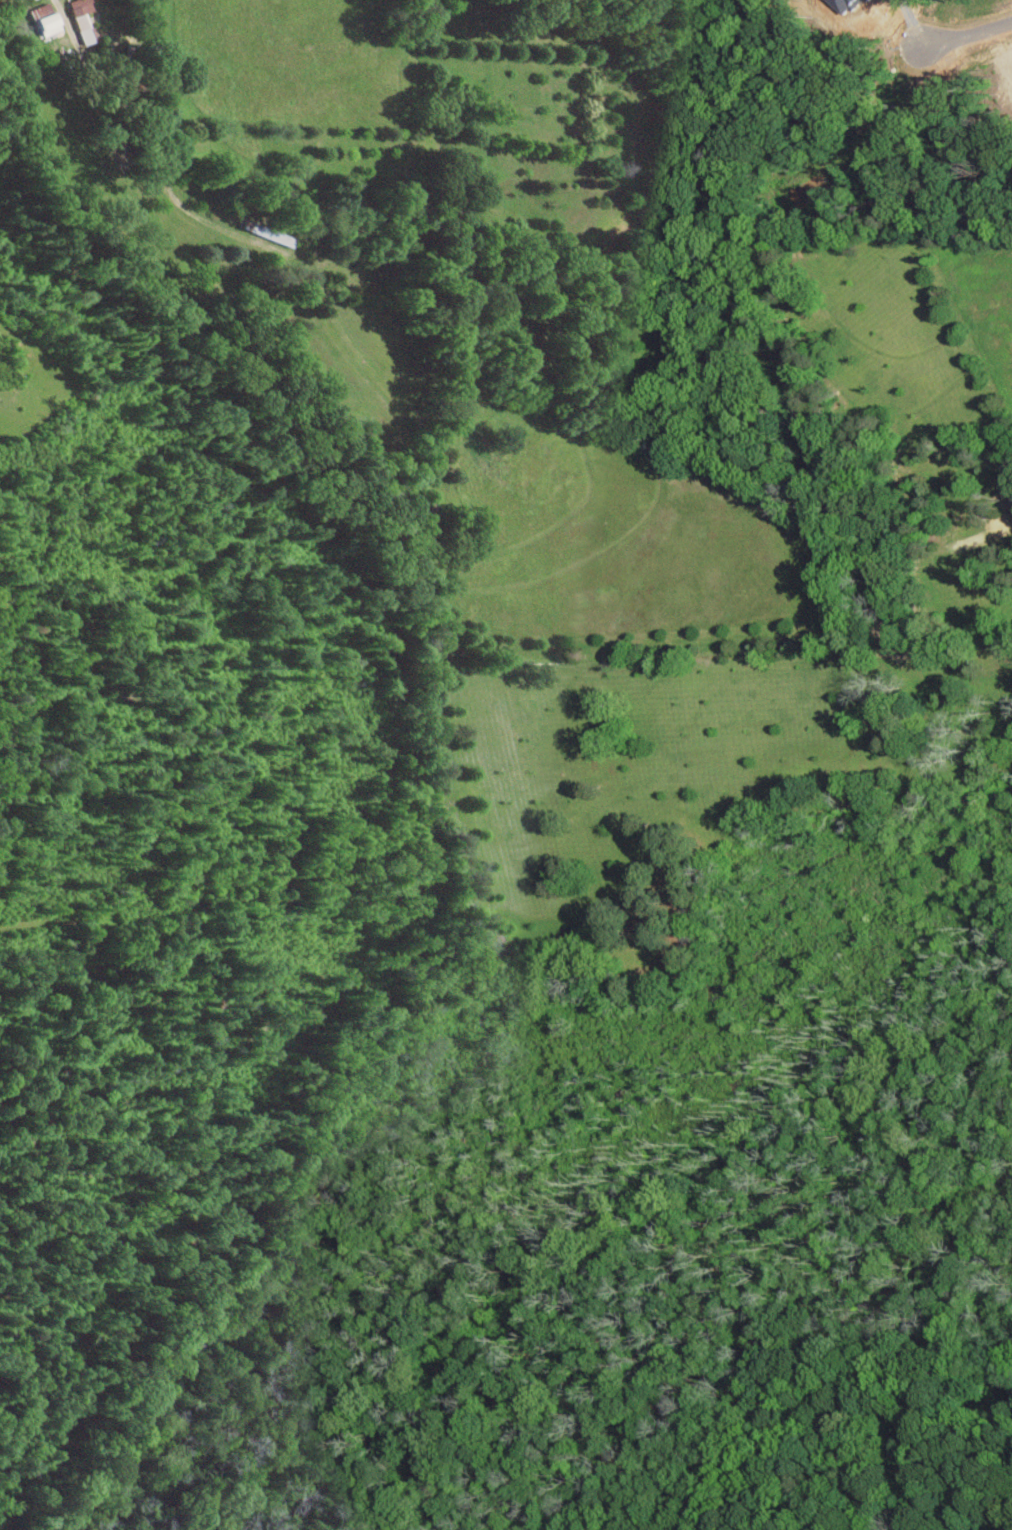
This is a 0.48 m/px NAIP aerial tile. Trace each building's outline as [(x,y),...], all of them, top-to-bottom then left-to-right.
[(97,10),(94,0),(76,0),(71,2),(77,17),(97,10)] [(39,19),(41,18),(46,36),(65,31),(60,12),(54,13),(52,4),(36,8),(39,19)]
